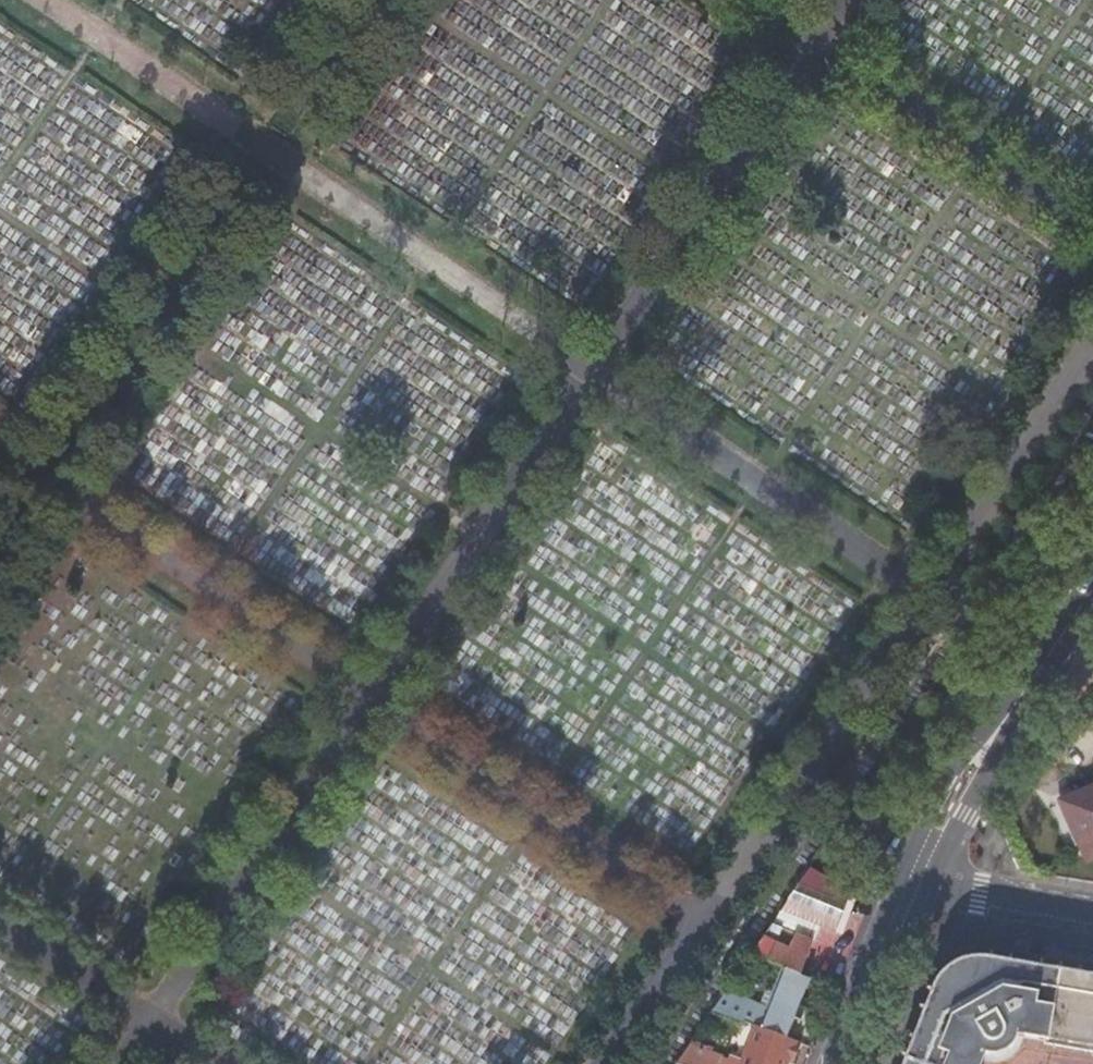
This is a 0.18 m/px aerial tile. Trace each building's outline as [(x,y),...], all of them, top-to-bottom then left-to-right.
[(231,317),(231,337),(367,340),(367,320),(387,320),(359,306),(365,296),(365,268),(294,231),(287,245),(287,274),(253,273),(282,289),(282,306),(276,317),(283,321),(282,336),(267,328),(259,328),(243,319),(242,323),(231,317)] [(1062,798),(1087,859),(1092,857),(1092,785),(1062,798)] [(751,955),(783,968),(801,975),(820,925),(837,932),(839,933),(846,915),(853,896),(849,894),(826,879),(810,868),(751,955)] [(903,1056),(907,1058),(904,1063),(983,1063),(991,1043),(1008,1035),(1048,1041),(1048,1047),(1050,1048),(1052,1042),(1066,1044),(1067,1050),(1069,1051),(1071,1045),(1085,1048),(1086,1054),(1088,1054),(1090,1048),(1092,1049),(1092,977),(1083,975),(1083,969),(1080,969),(1078,974),(1064,972),(1064,966),(1061,965),(1059,971),(1045,968),(1044,962),(1042,962),(1040,968),(1014,963),(1014,957),(1011,957),(1009,962),(995,960),(994,954),(990,960),(984,958),(975,957),(968,958),(961,960),(953,964),(949,967),(945,972),(941,976),(938,981),(935,990),(929,990),(929,991),(933,995),(928,1008),(922,1008),(922,1009),(926,1012),(916,1037),(911,1037),(910,1038),(915,1041),(909,1055),(904,1054),(903,1056)] [(728,993),(715,1011),(758,1028),(759,1028),(789,1039),(797,1020),(801,1022),(804,1016),(806,1010),(801,1008),(813,979),(801,975),(783,968),(773,993),(767,1009),(761,1006),(728,993)] [(767,1009),(773,993),(767,991),(761,1006),(767,1009)] [(678,1063),(787,1063),(788,1063),(796,1042),(789,1039),(759,1028),(746,1062),(733,1057),(731,1061),(690,1046),(678,1063)] [(796,1042),(788,1063),(790,1063),(794,1063),(802,1045),(796,1042)]
